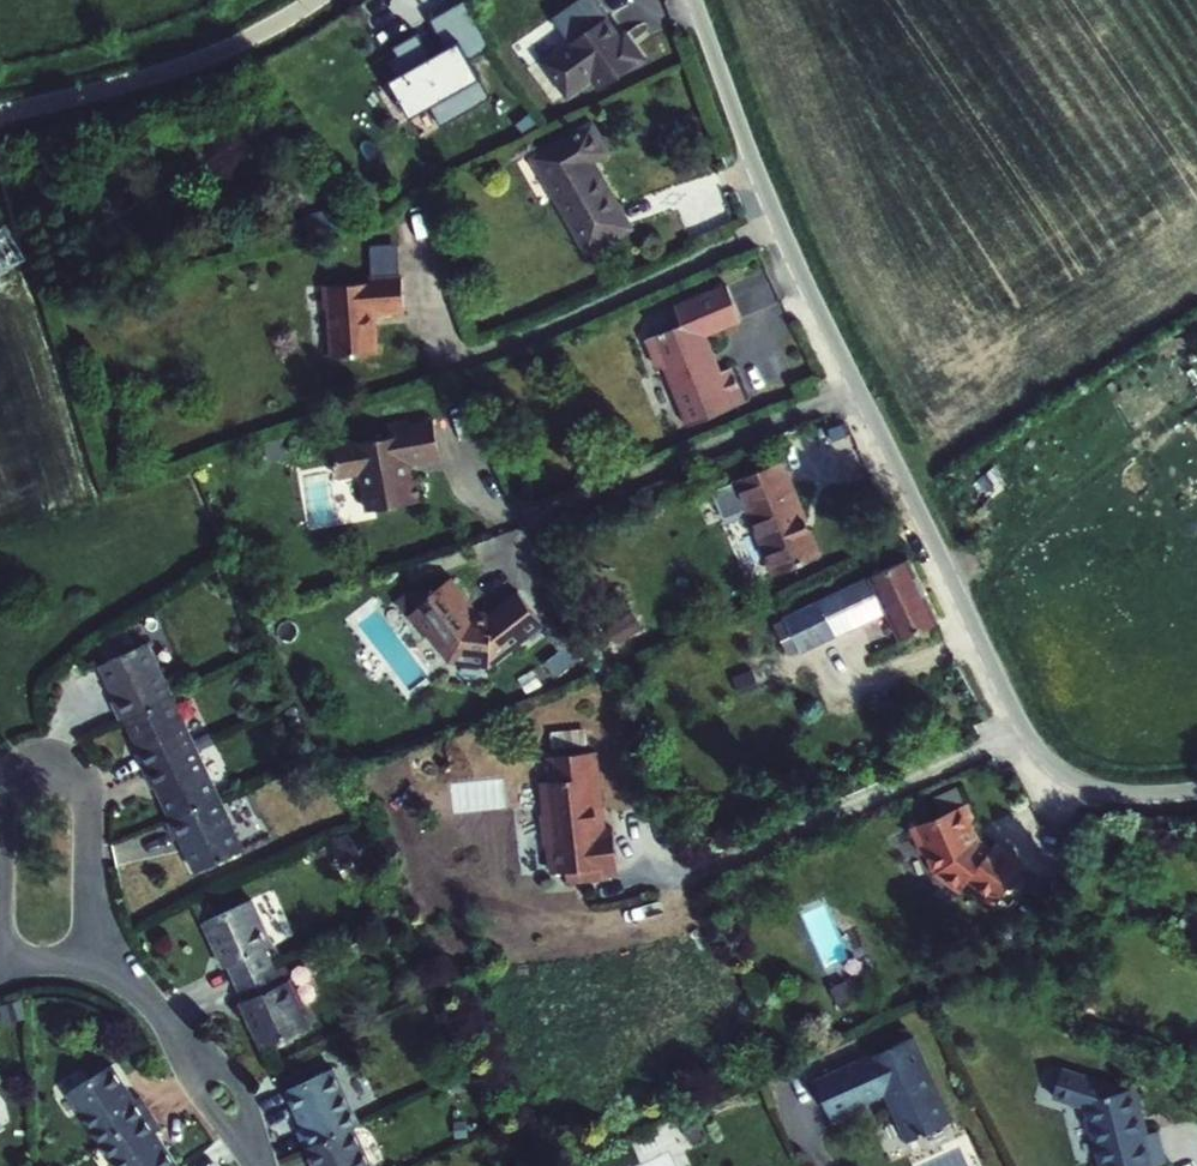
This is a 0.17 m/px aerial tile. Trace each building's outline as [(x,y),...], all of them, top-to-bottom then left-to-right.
[(463,0),(461,0),(427,19),(444,48),(430,56),(416,32),(391,46),(396,56),(387,61),(395,75),(387,80),(408,118),(428,107),(438,126),(490,98),(468,59),(489,47),(463,0)] [(544,64),(566,94),(591,76),(601,90),(641,61),(623,35),(619,38),(605,18),(568,43),(569,46),(544,64)] [(607,156),(593,130),(537,161),(589,254),(631,231),(594,164),(607,156)] [(375,280),(397,278),(394,248),(372,250),(375,280)] [(400,312),(397,278),(375,280),(366,280),(366,284),(322,287),(324,310),(326,310),(330,359),(374,355),(370,314),(400,312)] [(728,291),(675,312),(682,329),(648,343),(661,375),(669,372),(692,432),(751,410),(737,373),(724,378),(710,341),(742,328),(728,291)] [(387,440),(330,449),(335,480),(359,476),(366,513),(420,504),(416,481),(409,482),(407,464),(437,459),(432,426),(405,430),(404,424),(385,427),(387,440)] [(746,517),(748,516),(775,580),(820,562),(810,537),(806,539),(801,526),(805,525),(780,468),(733,488),(746,517)] [(785,617),(786,619),(801,652),(803,654),(886,615),(900,642),(937,623),(923,595),(906,560),(785,617)] [(472,605),(450,578),(428,594),(430,597),(406,616),(423,637),(427,634),(449,661),(489,663),(540,623),(516,594),(488,617),(478,617),(470,608),(472,605)] [(801,652),(786,619),(773,624),(789,657),(801,652)] [(124,716),(171,694),(147,643),(100,664),(117,700),(113,702),(120,718),(124,716)] [(145,770),(196,746),(171,694),(124,716),(141,752),(137,754),(145,770)] [(153,787),(157,786),(173,820),(220,798),(196,746),(145,770),(153,787)] [(592,753),(546,758),(549,783),(540,783),(544,816),(541,816),(545,849),(548,849),(552,875),(565,874),(566,884),(594,881),(592,870),(604,868),(616,867),(612,831),(602,832),(597,833),(594,813),(595,813),(596,813),(597,812),(598,812),(598,811),(599,810),(599,809),(599,808),(599,807),(592,753)] [(960,805),(952,788),(932,797),(939,814),(960,805)] [(177,838),(180,837),(197,871),(244,849),(220,798),(173,820),(169,821),(177,838)] [(939,814),(907,829),(918,855),(923,853),(932,874),(957,893),(965,882),(984,896),(993,903),(1023,863),(994,841),(989,847),(980,843),(970,839),(969,839),(966,832),(973,829),(962,804),(960,805),(939,814)] [(980,843),(973,829),(966,832),(969,839),(970,839),(980,843)] [(604,868),(592,870),(594,881),(605,880),(605,874),(604,868)] [(993,903),(984,896),(981,900),(990,907),(993,903)] [(253,900),(205,921),(227,968),(230,966),(239,983),(275,966),(267,950),(274,945),(253,900)] [(247,1000),(242,1002),(263,1048),(311,1026),(290,980),(283,984),(275,966),(239,983),(247,1000)] [(913,1037),(814,1080),(831,1118),(886,1095),(907,1142),(951,1123),(913,1037)] [(67,1093),(101,1145),(150,1113),(139,1097),(134,1100),(111,1065),(67,1093)] [(307,1148),(355,1126),(360,1124),(335,1068),(287,1089),(305,1129),(299,1132),(307,1148)] [(1136,1088),(1086,1100),(1102,1165),(1156,1165),(1167,1163),(1159,1131),(1148,1135),(1136,1088)] [(101,1145),(115,1165),(177,1165),(154,1131),(160,1127),(150,1113),(101,1145)] [(355,1126),(307,1148),(316,1165),(374,1165),(355,1126)]
